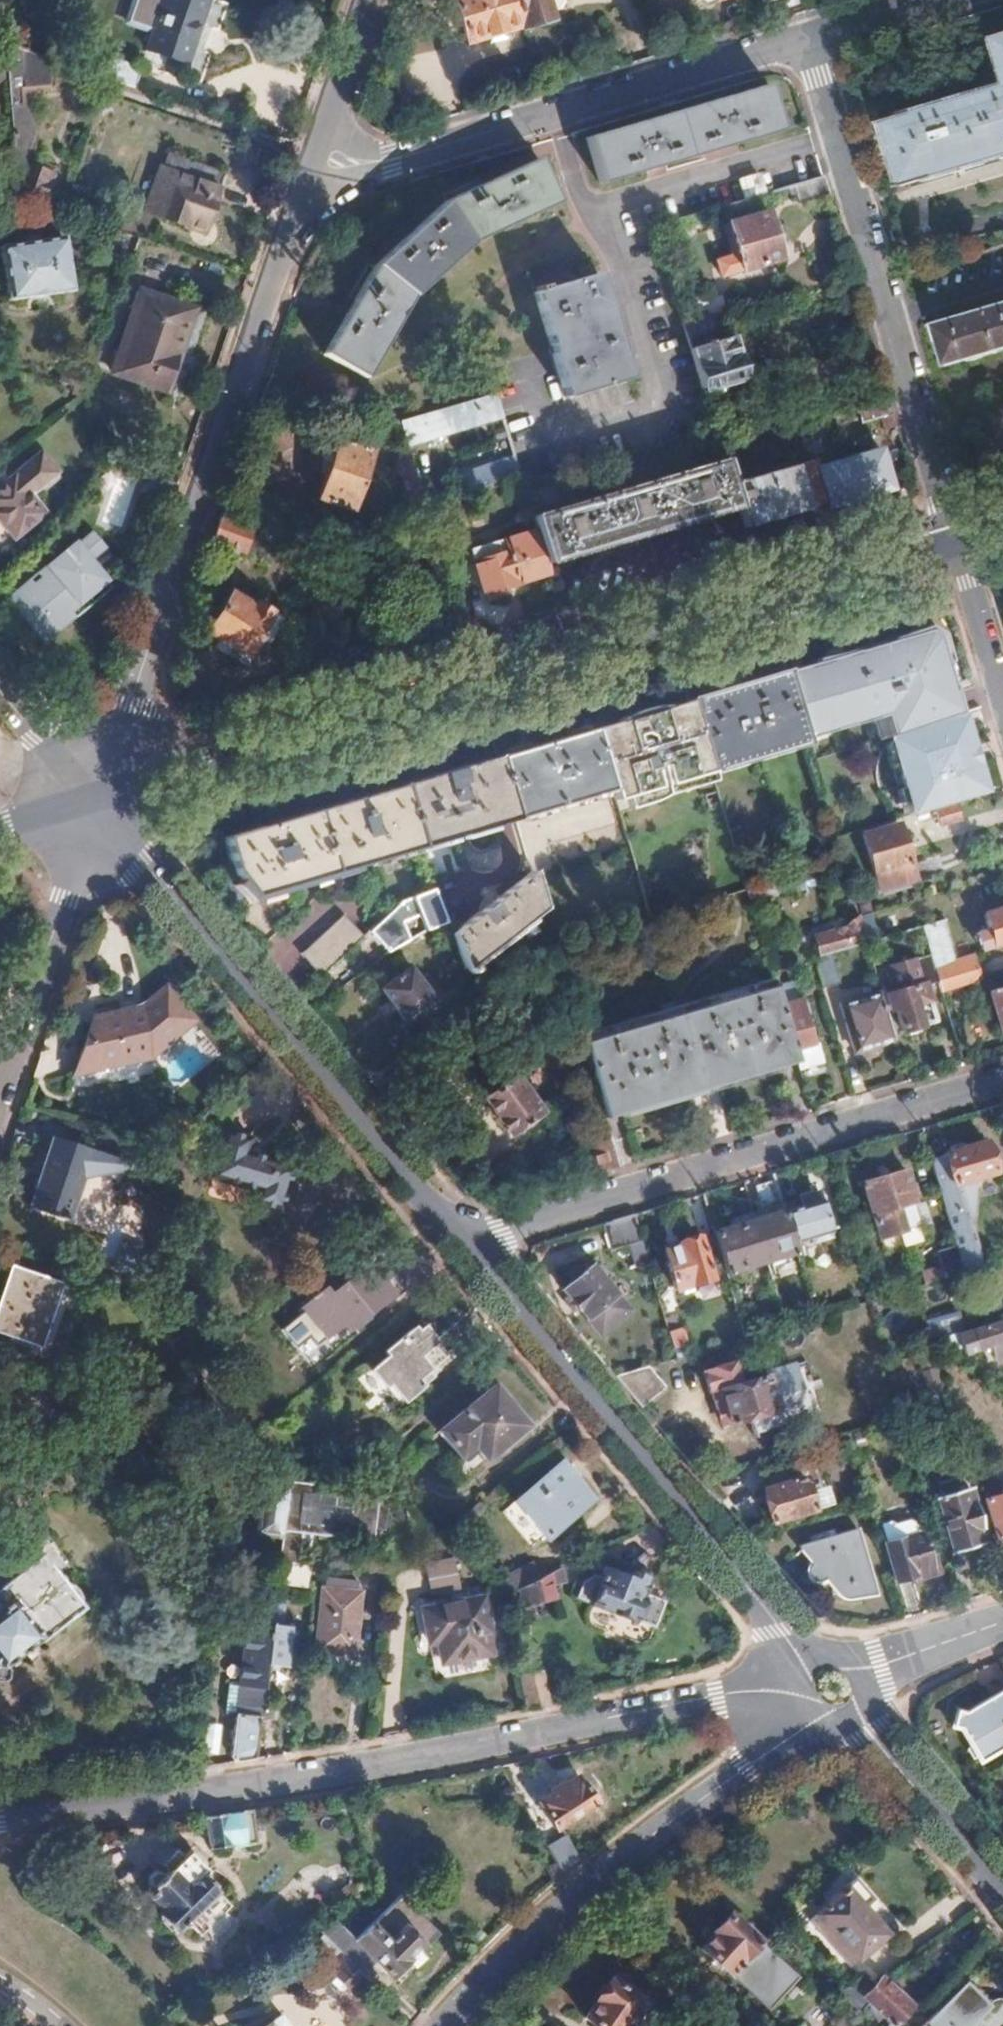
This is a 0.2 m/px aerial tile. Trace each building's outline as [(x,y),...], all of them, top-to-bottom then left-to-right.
[(209,0),(167,0),(162,14),(147,9),(141,26),(156,31),(148,54),(184,67),(209,0)] [(469,37),(525,24),(526,27),(555,20),(550,0),(461,0),(469,37)] [(51,87),(52,60),(25,51),(4,43),(16,163),(31,167),(22,192),(45,200),(56,167),(34,163),(39,134),(26,104),(24,90),(51,87)] [(133,87),(140,69),(112,59),(105,78),(133,87)] [(685,159),(784,130),(770,83),(691,106),(588,136),(602,182),(685,159)] [(910,185),(959,170),(1002,157),(1002,86),(891,120),(910,185)] [(204,230),(223,172),(177,156),(171,172),(178,175),(173,189),(171,188),(162,216),(204,230)] [(365,377),(413,295),(472,241),(496,230),(559,201),(539,156),(449,198),(396,246),(376,264),(324,355),(365,377)] [(764,193),(758,173),(737,179),(744,200),(764,193)] [(829,193),(824,175),(784,187),(788,197),(795,195),(798,203),(829,193)] [(783,258),(768,210),(732,221),(741,252),(736,254),(722,257),(727,275),(783,258)] [(741,252),(732,221),(726,222),(736,254),(741,252)] [(69,292),(61,237),(3,246),(12,301),(69,292)] [(632,388),(597,272),(570,281),(563,260),(527,271),(568,409),(632,388)] [(168,390),(195,309),(141,290),(113,371),(168,390)] [(941,324),(952,362),(1002,347),(1002,305),(941,324)] [(718,328),(713,315),(683,323),(687,338),(718,328)] [(743,373),(734,341),(731,343),(726,325),(718,328),(687,338),(702,385),(743,373)] [(10,369),(0,366),(0,377),(10,369)] [(505,429),(494,394),(398,422),(409,457),(505,429)] [(899,426),(891,397),(859,406),(864,422),(882,416),(886,430),(899,426)] [(353,511),(372,451),(339,439),(338,442),(332,463),(319,500),(353,511)] [(332,463),(338,442),(336,441),(330,440),(327,442),(324,445),(323,450),(324,456),(327,460),(332,463)] [(853,499),(893,486),(881,445),(818,465),(815,457),(794,464),(796,471),(808,508),(851,494),(853,499)] [(424,510),(409,457),(398,461),(416,521),(427,518),(424,510)] [(547,565),(667,528),(738,507),(733,490),(724,460),(704,467),(662,480),(532,518),(536,530),(542,549),(547,565)] [(460,494),(519,475),(516,465),(457,484),(460,494)] [(808,508),(796,471),(733,490),(738,507),(744,528),(808,508)] [(172,502),(178,484),(147,474),(141,491),(172,502)] [(20,530),(0,507),(0,548),(20,530)] [(244,552),(252,529),(219,518),(216,526),(211,541),(244,552)] [(542,549),(536,530),(473,550),(486,595),(519,584),(519,583),(549,573),(547,565),(542,549)] [(91,531),(75,544),(49,565),(54,571),(13,605),(43,641),(58,629),(52,623),(104,579),(88,560),(104,547),(91,531)] [(268,642),(280,620),(251,603),(249,606),(229,594),(207,634),(247,656),(258,636),(268,642)] [(931,626),(785,670),(806,742),(882,718),(887,734),(958,711),(931,626)] [(806,742),(785,670),(688,700),(708,770),(709,772),(806,742)] [(708,770),(688,700),(590,727),(609,790),(612,799),(645,789),(649,801),(654,798),(666,789),(676,780),(708,770)] [(982,792),(958,711),(887,734),(911,813),(931,807),(954,800),(982,792)] [(609,790),(590,727),(495,756),(514,818),(609,790)] [(11,812),(26,743),(0,737),(0,809),(11,812)] [(514,818),(495,756),(477,761),(497,826),(515,821),(514,818)] [(497,826),(477,761),(399,784),(418,849),(497,826)] [(418,849),(399,784),(221,837),(233,876),(248,899),(358,867),(418,849)] [(959,816),(954,800),(931,807),(936,824),(959,816)] [(897,823),(861,833),(877,888),(911,878),(906,863),(908,862),(897,823)] [(462,968),(540,908),(529,869),(493,898),(475,912),(448,933),(462,968)] [(756,899),(752,887),(743,889),(747,902),(756,899)] [(443,922),(430,890),(430,888),(400,900),(391,908),(394,914),(412,907),(422,930),(443,922)] [(475,912),(493,898),(476,894),(475,912)] [(1002,941),(1002,908),(982,914),(985,921),(976,925),(984,947),(1002,941)] [(875,939),(868,911),(857,914),(866,942),(874,940),(875,939)] [(361,936),(341,914),(298,954),(318,975),(361,936)] [(866,942),(857,914),(850,920),(840,927),(811,936),(815,950),(810,956),(811,959),(828,954),(866,942)] [(977,980),(970,955),(957,959),(944,918),(921,925),(930,954),(937,981),(941,992),(977,980)] [(357,943),(377,960),(386,950),(365,933),(357,943)] [(828,954),(811,959),(819,987),(836,982),(828,954)] [(930,1000),(926,985),(937,981),(930,954),(886,967),(893,991),(885,994),(890,1010),(893,1009),(899,1032),(903,1032),(906,1034),(917,1031),(918,1027),(922,1025),(916,1005),(930,1000)] [(428,1000),(405,967),(377,988),(400,1021),(428,1000)] [(778,1066),(760,1005),(776,1001),(775,996),(769,978),(690,1001),(674,1006),(699,1090),(778,1066)] [(456,1027),(479,1008),(469,985),(440,1008),(456,1027)] [(156,1052),(195,1019),(168,986),(136,1013),(122,1016),(121,1011),(95,1016),(98,1053),(101,1068),(137,1061),(156,1052)] [(987,991),(999,1033),(1002,1032),(1002,987),(987,991)] [(894,1039),(880,991),(839,1004),(853,1051),(894,1039)] [(814,1060),(796,998),(784,1001),(781,994),(775,996),(776,1001),(791,1051),(794,1061),(795,1067),(814,1060)] [(791,1051),(776,1001),(760,1005),(778,1066),(794,1061),(791,1051)] [(699,1090),(674,1006),(578,1035),(585,1058),(601,1054),(619,1114),(699,1090)] [(619,1114),(601,1054),(585,1058),(603,1119),(619,1114)] [(539,1112),(513,1075),(483,1097),(495,1113),(493,1115),(507,1134),(539,1112)] [(252,1130),(223,1120),(202,1184),(248,1199),(249,1197),(278,1206),(293,1158),(248,1143),(252,1130)] [(23,1210),(63,1225),(90,1150),(51,1135),(23,1210)] [(617,1165),(609,1141),(589,1147),(593,1158),(586,1160),(590,1173),(617,1165)] [(971,1226),(969,1179),(992,1171),(984,1142),(966,1148),(957,1145),(949,1148),(948,1152),(941,1155),(941,1157),(930,1160),(955,1245),(963,1272),(983,1266),(971,1226)] [(900,1168),(857,1182),(873,1235),(916,1222),(900,1168)] [(783,1209),(773,1178),(755,1184),(762,1207),(751,1211),(766,1259),(795,1250),(792,1242),(783,1209)] [(827,1232),(817,1199),(783,1209),(792,1242),(827,1232)] [(766,1259),(751,1211),(727,1218),(729,1225),(713,1230),(715,1235),(723,1263),(725,1271),(766,1259)] [(645,1261),(631,1213),(602,1221),(608,1243),(626,1238),(634,1264),(645,1261)] [(723,1263),(715,1235),(698,1241),(696,1236),(675,1243),(677,1248),(663,1252),(674,1290),(713,1279),(710,1267),(723,1263)] [(677,1248),(675,1243),(662,1247),(663,1252),(677,1248)] [(963,1272),(955,1245),(935,1252),(943,1278),(963,1272)] [(626,1309),(588,1263),(579,1270),(575,1265),(565,1273),(570,1279),(561,1286),(599,1332),(626,1309)] [(71,1287),(20,1269),(0,1330),(0,1332),(14,1337),(47,1348),(51,1350),(71,1287)] [(934,1281),(931,1270),(919,1274),(922,1284),(934,1281)] [(347,1334),(388,1300),(372,1279),(341,1305),(326,1288),(301,1309),(327,1340),(342,1326),(347,1334)] [(961,1331),(955,1313),(929,1321),(935,1339),(957,1332),(961,1331)] [(686,1342),(680,1324),(666,1329),(671,1346),(686,1342)] [(1002,1335),(999,1324),(958,1336),(957,1332),(935,1339),(931,1340),(952,1352),(958,1349),(962,1356),(986,1349),(989,1358),(997,1366),(1002,1365),(1002,1335)] [(404,1402),(446,1368),(440,1361),(446,1356),(423,1327),(417,1332),(414,1328),(385,1352),(389,1357),(373,1371),(395,1399),(399,1396),(404,1402)] [(931,1340),(927,1327),(911,1332),(917,1352),(929,1349),(933,1348),(931,1340)] [(38,1373),(47,1348),(14,1337),(5,1362),(38,1373)] [(640,1408),(665,1386),(649,1365),(613,1375),(640,1408)] [(805,1401),(795,1367),(719,1390),(729,1424),(805,1401)] [(486,1460),(526,1426),(497,1391),(444,1436),(464,1462),(478,1450),(486,1460)] [(848,1442),(844,1430),(828,1435),(832,1447),(848,1442)] [(594,1499),(563,1463),(515,1503),(547,1539),(594,1499)] [(773,1522),(814,1509),(805,1478),(795,1481),(790,1466),(762,1474),(766,1488),(762,1489),(773,1522)] [(934,1497),(950,1554),(984,1545),(968,1487),(960,1489),(957,1476),(933,1482),(937,1496),(934,1497)] [(385,1526),(387,1505),(376,1504),(377,1492),(286,1483),(285,1490),(261,1488),(256,1532),(280,1535),(277,1562),(298,1563),(301,1532),(372,1539),(373,1525),(385,1526)] [(984,1497),(997,1537),(1002,1535),(1002,1491),(984,1497)] [(885,1522),(875,1526),(891,1582),(910,1575),(912,1580),(939,1573),(935,1562),(925,1565),(917,1534),(913,1535),(910,1525),(903,1522),(890,1526),(885,1522)] [(42,1549),(38,1547),(24,1527),(7,1526),(0,1531),(0,1677),(2,1676),(7,1671),(8,1665),(5,1660),(40,1632),(43,1633),(83,1600),(81,1598),(79,1594),(78,1591),(78,1586),(72,1579),(69,1577),(64,1576),(42,1549)] [(854,1531),(797,1547),(801,1558),(837,1597),(848,1602),(852,1600),(873,1595),(854,1531)] [(429,1589),(459,1584),(455,1557),(424,1562),(429,1589)] [(305,1586),(307,1564),(298,1563),(277,1562),(275,1582),(305,1586)] [(541,1578),(534,1564),(510,1576),(517,1590),(520,1589),(541,1578)] [(565,1586),(561,1568),(541,1578),(520,1589),(524,1607),(556,1600),(553,1589),(565,1586)] [(642,1594),(647,1582),(629,1574),(626,1581),(604,1572),(600,1579),(594,1576),(583,1581),(576,1598),(652,1631),(664,1603),(642,1594)] [(360,1591),(323,1586),(315,1647),(353,1651),(360,1591)] [(491,1630),(485,1597),(427,1609),(433,1643),(439,1641),(444,1663),(493,1653),(489,1630),(491,1630)] [(288,1643),(290,1625),(270,1622),(269,1633),(268,1639),(266,1662),(286,1665),(288,1643)] [(268,1639),(269,1633),(248,1631),(242,1684),(263,1687),(266,1662),(268,1639)] [(549,1703),(543,1672),(520,1677),(526,1708),(549,1703)] [(260,1712),(262,1690),(263,1687),(242,1684),(235,1683),(231,1713),(239,1714),(260,1716),(260,1712)] [(267,1713),(269,1690),(262,1690),(260,1712),(267,1713)] [(965,1714),(955,1711),(951,1727),(962,1730),(980,1761),(1002,1748),(1002,1692),(965,1714)] [(255,1757),(260,1716),(239,1714),(234,1754),(237,1760),(255,1757)] [(534,1807),(572,1772),(564,1763),(552,1774),(541,1761),(514,1786),(534,1807)] [(605,1815),(581,1783),(547,1808),(571,1840),(605,1815)] [(523,1804),(516,1791),(505,1798),(512,1811),(523,1804)] [(257,1843),(253,1808),(222,1813),(205,1815),(210,1848),(232,1844),(232,1847),(257,1843)] [(583,1861),(571,1840),(551,1852),(557,1862),(565,1876),(583,1861)] [(226,1900),(212,1884),(216,1879),(198,1860),(192,1865),(179,1852),(166,1863),(171,1869),(167,1874),(162,1873),(158,1873),(156,1874),(153,1876),(152,1880),(152,1883),(153,1886),(147,1892),(165,1910),(161,1914),(185,1938),(195,1929),(226,1900)] [(565,1876),(557,1862),(546,1868),(555,1884),(565,1876)] [(827,1927),(855,1961),(878,1942),(856,1915),(865,1908),(846,1885),(835,1893),(838,1896),(811,1918),(822,1931),(827,1927)] [(801,1968),(729,1911),(715,1927),(718,1930),(704,1946),(732,1970),(734,1968),(774,2000),(801,1968)] [(327,1936),(343,1952),(372,1982),(386,1968),(393,1975),(423,1945),(405,1926),(402,1930),(385,1912),(372,1924),(370,1923),(356,1937),(340,1921),(321,1931),(327,1936)] [(343,1952),(327,1936),(314,1948),(330,1965),(343,1952)] [(372,1982),(343,1952),(330,1965),(341,1976),(338,1980),(346,1988),(350,1985),(359,1994),(372,1982)] [(913,2007),(883,1981),(876,1988),(862,1975),(848,1986),(842,1994),(862,2012),(873,1999),(898,2023),(913,2007)] [(647,2011),(606,1981),(578,2020),(586,2025),(636,2025),(647,2011)] [(983,2023),(977,2017),(989,2005),(966,1982),(922,2025),(980,2025),(983,2023)] [(267,2013),(248,2025),(249,2025),(271,2025),(274,2023),(267,2013)]
